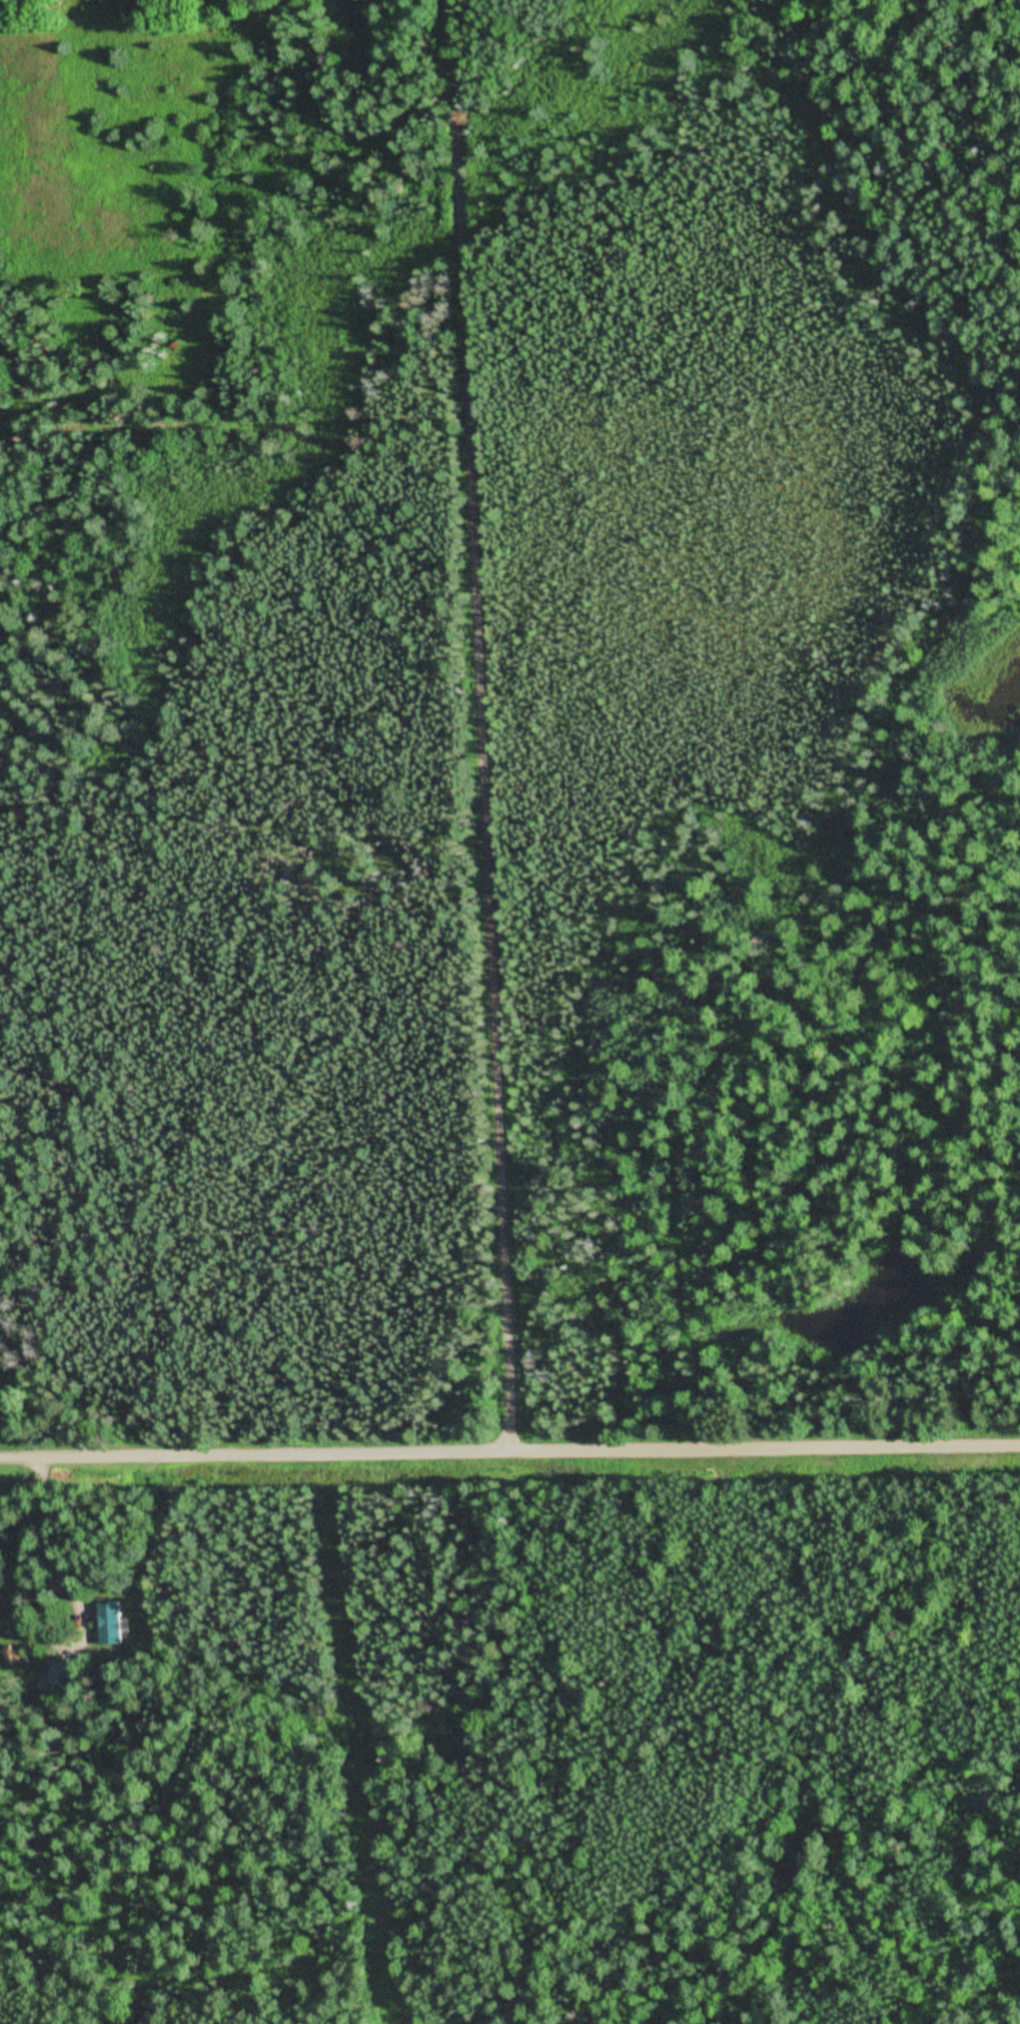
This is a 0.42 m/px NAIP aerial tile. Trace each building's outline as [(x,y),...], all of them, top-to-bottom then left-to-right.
[(102,1602),(102,1640),(125,1640),(125,1602),(102,1602)]
